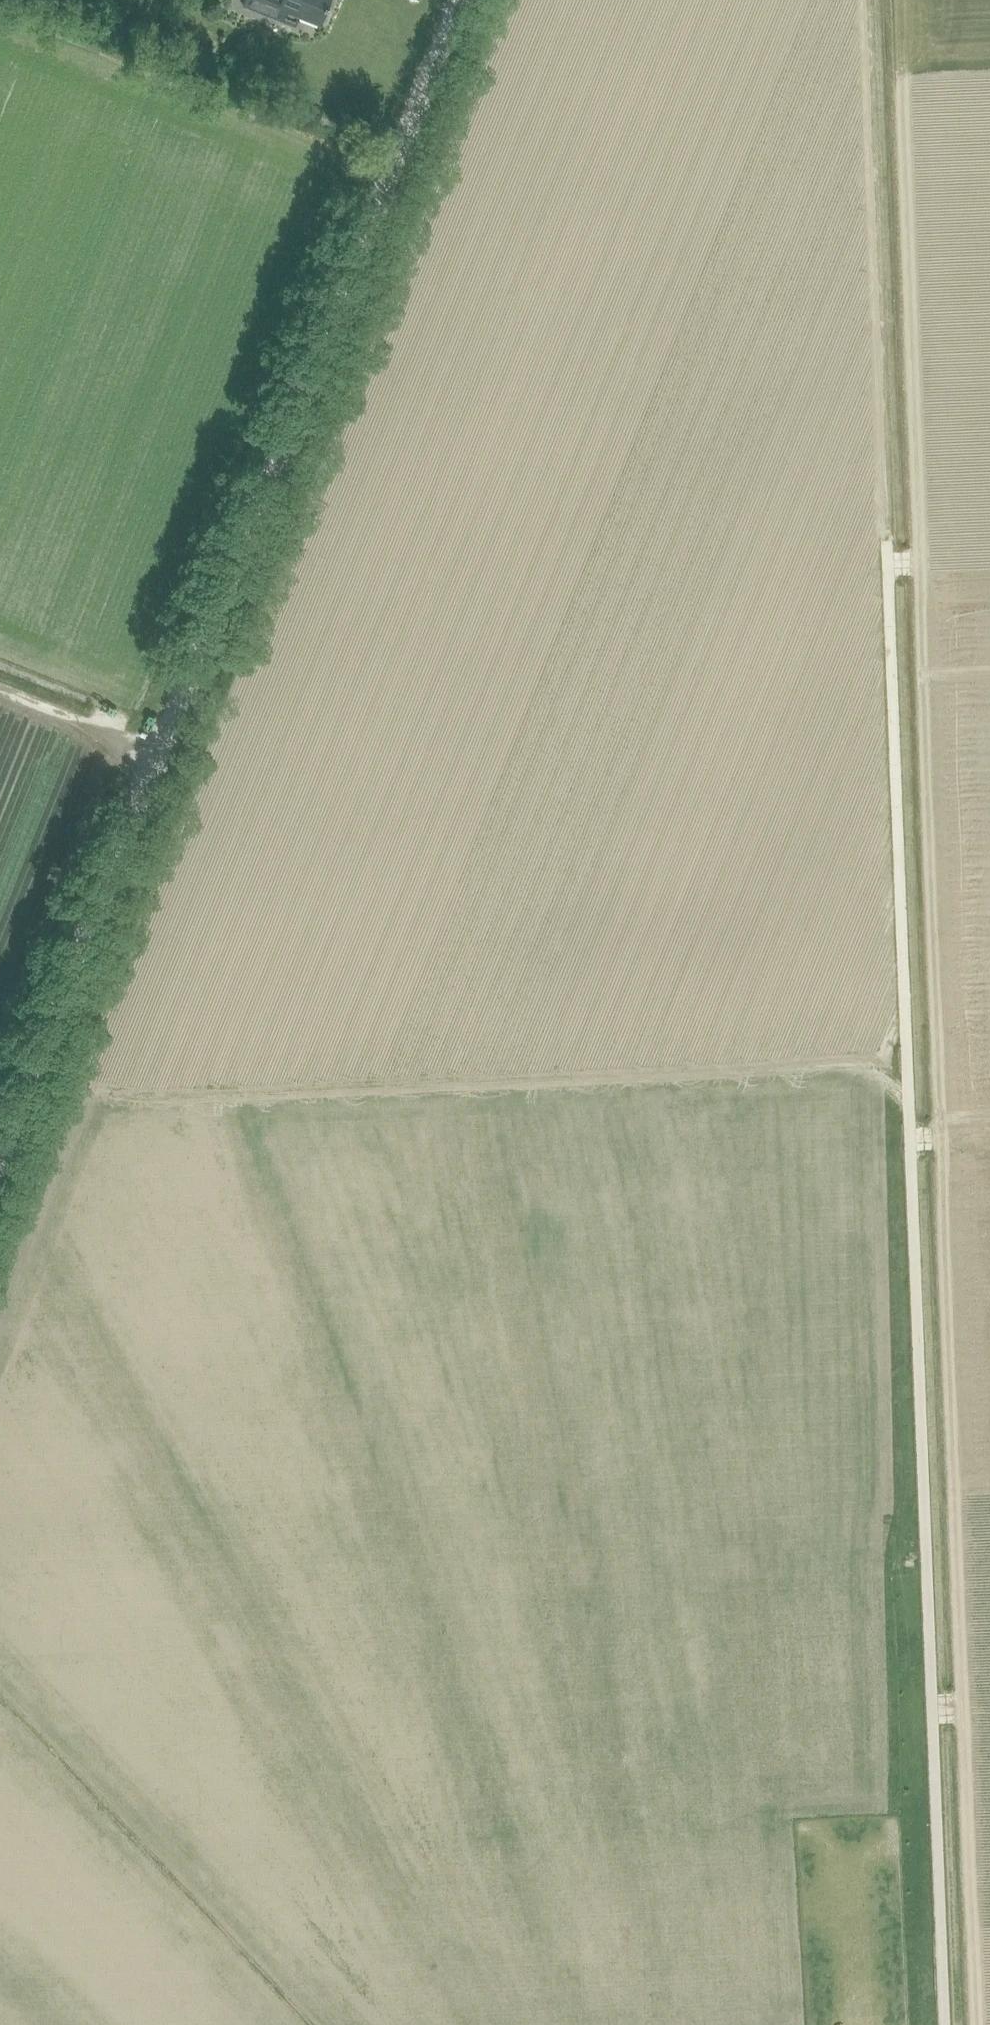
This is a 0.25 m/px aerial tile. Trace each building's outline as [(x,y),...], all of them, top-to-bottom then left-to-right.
[(242,4),(295,25),(299,15),(319,23),(329,0),(244,0),(242,4)]
